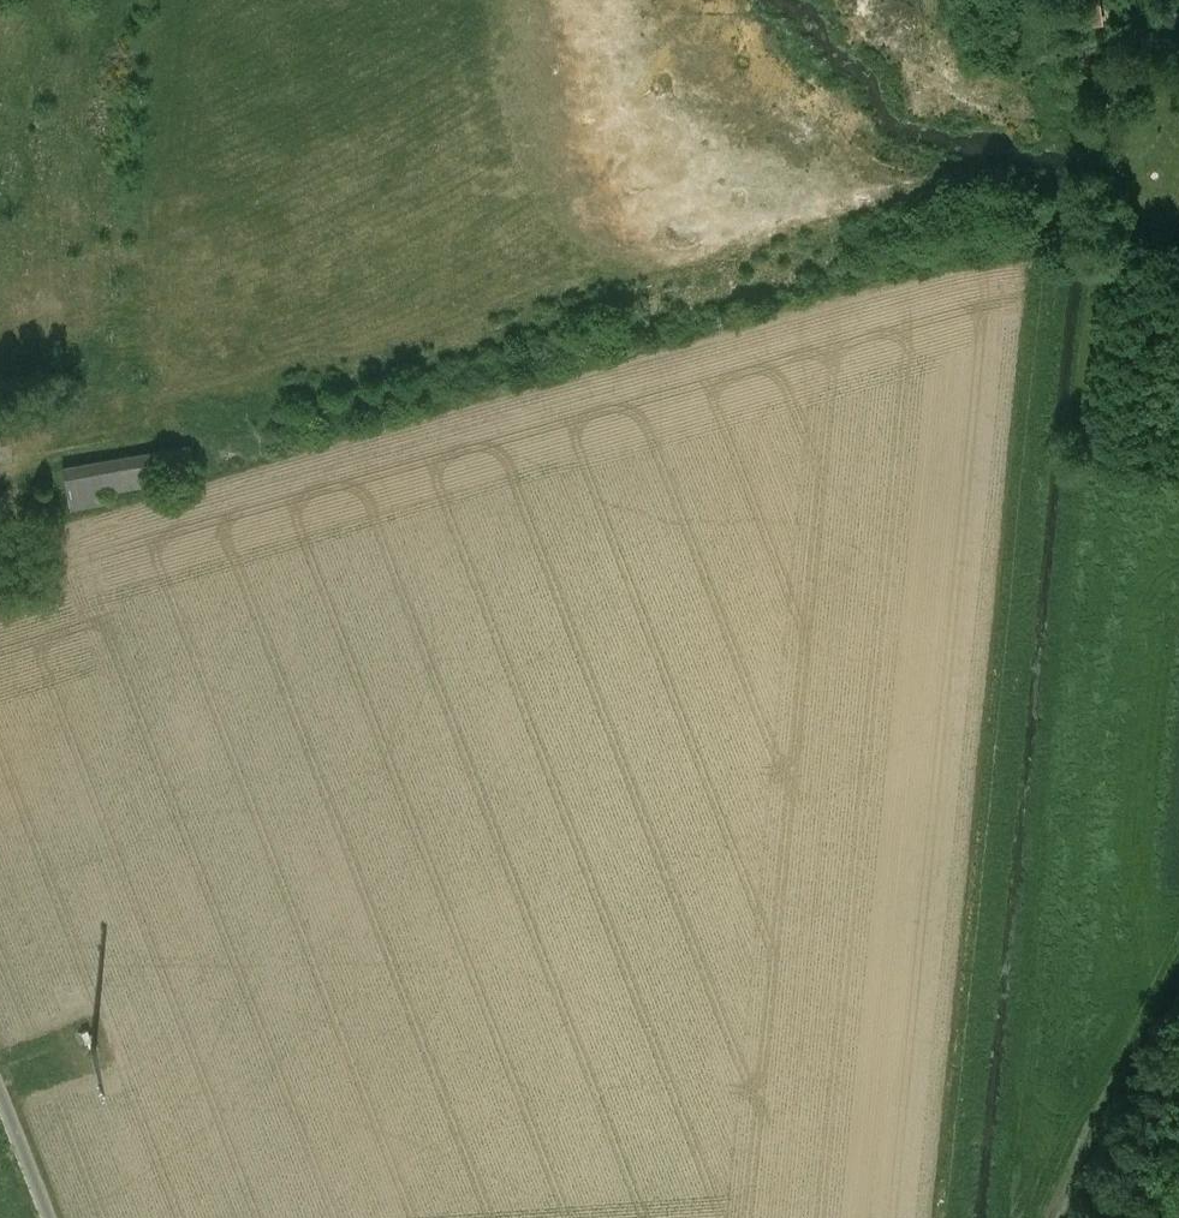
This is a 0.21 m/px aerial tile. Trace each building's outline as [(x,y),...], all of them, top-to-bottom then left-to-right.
[(189,447),(62,469),(70,511),(102,505),(100,494),(194,476),(189,447)]
